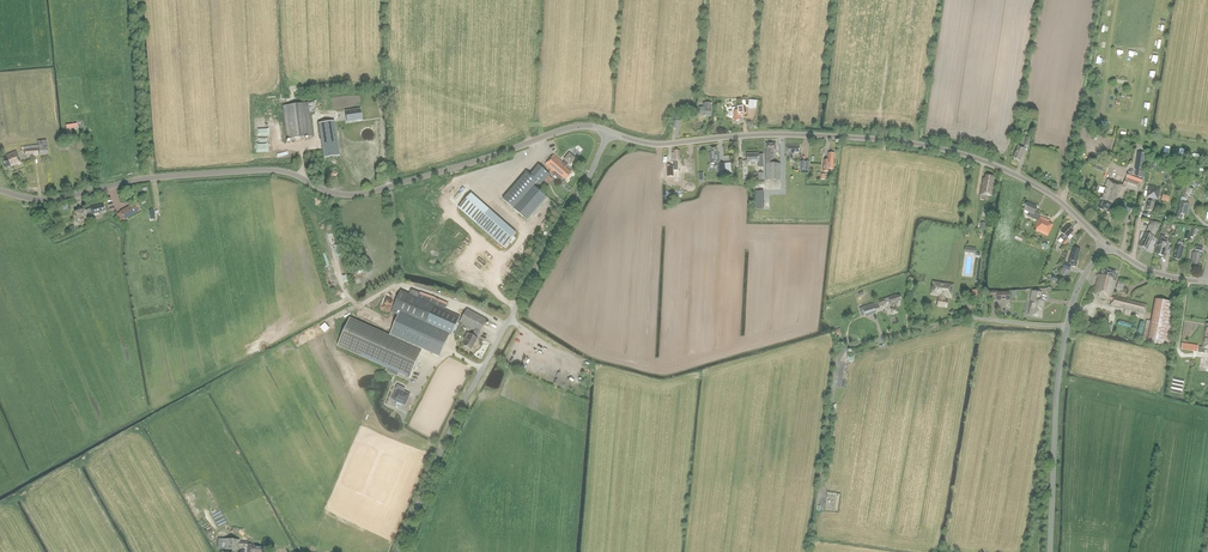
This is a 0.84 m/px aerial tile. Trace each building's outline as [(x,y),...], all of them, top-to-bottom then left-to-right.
[(350,105),(352,105),(352,100),(351,100),(351,95),(342,95),(342,97),(333,97),(333,101),(337,101),(337,105),(341,105),(341,106),(350,106),(350,105)] [(732,107),(732,112),(729,112),(730,116),(734,116),(735,122),(741,121),(740,115),(742,114),(742,116),(746,115),(746,114),(747,113),(747,108),(756,108),(757,101),(749,101),(742,101),(743,106),(735,107),(732,107)] [(314,111),(313,102),(283,105),(287,139),(312,136),(310,112),(314,111)] [(711,117),(711,109),(710,109),(711,104),(706,104),(705,109),(701,109),(700,117),(711,117)] [(360,109),(345,111),(347,122),(362,120),(360,109)] [(324,157),(339,155),(334,122),(319,124),(324,157)] [(38,145),(21,147),(21,153),(25,153),(25,155),(32,154),(33,156),(38,155),(38,148),(40,154),(48,154),(47,143),(38,145)] [(766,182),(782,182),(782,164),(774,164),(774,151),(775,151),(775,144),(766,144),(767,151),(766,151),(766,182)] [(786,155),(788,155),(788,160),(793,160),(793,153),(799,154),(799,148),(798,148),(798,146),(786,146),(786,155)] [(1023,151),(1024,148),(1019,146),(1017,150),(1018,150),(1015,159),(1020,161),(1023,151)] [(715,167),(718,167),(718,174),(726,173),(725,163),(719,164),(719,163),(720,163),(719,154),(718,154),(717,147),(710,148),(711,153),(709,153),(710,164),(714,163),(715,167)] [(676,162),(681,162),(681,155),(679,155),(679,151),(674,151),(674,153),(672,153),(672,165),(676,165),(676,162)] [(17,166),(21,165),(19,160),(18,160),(17,158),(18,157),(16,152),(6,156),(7,158),(1,160),(5,169),(10,166),(10,167),(17,165),(17,166)] [(1143,171),(1146,153),(1138,152),(1135,170),(1136,170),(1135,176),(1144,178),(1145,172),(1143,171)] [(566,160),(563,163),(554,155),(545,165),(556,174),(555,176),(559,179),(561,179),(562,178),(565,180),(572,173),(566,168),(567,167),(569,164),(570,164),(575,159),(570,154),(565,160),(566,160)] [(759,162),(762,162),(762,158),(759,158),(759,154),(747,154),(747,163),(759,163),(759,162)] [(835,164),(835,162),(835,161),(833,161),(834,154),(829,154),(828,164),(824,163),(823,172),(827,172),(828,169),(833,169),(833,165),(834,165),(835,164)] [(810,170),(810,162),(800,161),(800,170),(810,170)] [(1105,173),(1108,166),(1098,163),(1096,169),(1105,173)] [(515,210),(535,187),(534,186),(537,182),(542,186),(551,175),(540,165),(530,176),(527,173),(503,199),(515,210)] [(1127,188),(1137,192),(1140,193),(1141,191),(1142,192),(1144,184),(1145,181),(1129,175),(1128,179),(1126,178),(1124,185),(1113,181),(1113,182),(1108,180),(1100,201),(1101,201),(1099,208),(1112,213),(1114,206),(1116,206),(1124,187),(1127,188)] [(992,196),(994,184),(992,184),(994,177),(986,176),(985,179),(984,178),(981,195),(992,196)] [(547,198),(535,187),(515,210),(527,221),(547,198)] [(1151,198),(1150,201),(1148,201),(1147,205),(1148,205),(1147,210),(1152,211),(1153,207),(1155,199),(1157,200),(1160,190),(1150,187),(1147,197),(1151,198)] [(1184,187),(1181,198),(1187,199),(1188,195),(1192,196),(1194,189),(1184,187)] [(477,224),(504,247),(517,233),(490,209),(472,193),(459,208),(477,224)] [(1036,212),(1035,212),(1037,207),(1027,203),(1024,211),(1030,213),(1029,217),(1038,221),(1040,215),(1036,213),(1036,212)] [(1186,215),(1188,206),(1180,203),(1180,204),(1176,217),(1182,218),(1183,214),(1186,215)] [(100,213),(105,212),(104,206),(101,207),(100,205),(90,208),(90,210),(84,211),(75,213),(78,222),(86,219),(89,218),(89,217),(92,216),(92,217),(100,215),(100,213)] [(135,214),(133,207),(122,209),(124,217),(135,214)] [(1049,236),(1053,225),(1050,224),(1051,221),(1041,217),(1036,229),(1037,230),(1036,231),(1049,236)] [(1154,236),(1160,223),(1151,221),(1146,232),(1143,239),(1142,238),(1141,241),(1142,241),(1140,245),(1147,248),(1153,236),(1154,236)] [(1067,238),(1074,231),(1069,225),(1062,232),(1064,234),(1061,238),(1064,241),(1062,243),(1065,246),(1070,241),(1067,238)] [(458,230),(452,238),(455,241),(462,234),(458,230)] [(1167,250),(1168,244),(1167,244),(1168,241),(1168,239),(1165,238),(1165,236),(1161,235),(1158,244),(1158,246),(1156,253),(1164,255),(1165,249),(1167,250)] [(1184,248),(1182,248),(1183,243),(1178,242),(1177,246),(1175,246),(1174,251),(1175,252),(1174,258),(1179,260),(1179,258),(1181,258),(1184,248)] [(1201,259),(1202,254),(1200,254),(1201,250),(1202,251),(1202,247),(1195,245),(1194,249),(1195,249),(1195,253),(1193,252),(1192,261),(1193,261),(1193,264),(1198,265),(1199,258),(1201,259)] [(1065,263),(1063,269),(1065,269),(1070,271),(1072,265),(1076,267),(1078,261),(1079,257),(1078,257),(1080,249),(1077,248),(1074,247),(1070,260),(1069,264),(1065,263)] [(518,264),(521,259),(515,255),(512,260),(518,264)] [(1147,305),(1127,301),(1113,297),(1117,281),(1114,281),(1116,272),(1103,269),(1101,276),(1099,275),(1094,294),(1100,296),(1099,298),(1112,301),(1111,305),(1127,309),(1145,314),(1147,305)] [(1123,292),(1125,283),(1119,282),(1117,290),(1123,292)] [(946,301),(947,300),(944,299),(945,293),(951,294),(952,286),(934,283),(933,292),(940,293),(939,299),(938,299),(937,307),(947,308),(948,302),(946,301)] [(979,298),(980,290),(972,290),(971,298),(979,298)] [(1039,300),(1041,293),(1032,291),(1031,299),(1034,300),(1031,315),(1030,315),(1041,317),(1040,317),(1042,307),(1043,307),(1044,301),(1039,300)] [(391,313),(398,316),(390,334),(423,348),(440,356),(450,333),(452,334),(453,332),(457,335),(462,325),(457,323),(460,318),(444,311),(418,299),(417,299),(401,292),(391,313)] [(998,293),(998,301),(1010,300),(1009,292),(998,293)] [(896,307),(895,305),(898,303),(897,302),(901,301),(899,295),(896,296),(896,295),(888,298),(888,299),(885,300),(884,299),(878,301),(879,306),(886,304),(886,303),(889,302),(890,306),(891,306),(892,308),(890,309),(892,314),(898,312),(896,307)] [(1155,299),(1151,321),(1147,320),(1143,339),(1147,340),(1147,342),(1170,347),(1178,303),(1155,299)] [(860,308),(862,315),(876,311),(875,308),(875,307),(873,304),(860,308)] [(460,322),(472,329),(475,330),(472,335),(470,333),(469,334),(467,333),(464,339),(466,340),(463,346),(471,350),(478,339),(475,338),(478,332),(480,333),(487,320),(467,309),(460,322)] [(423,348),(390,334),(389,336),(350,319),(338,346),(410,378),(423,348)] [(1207,348),(1207,320),(1206,320),(1203,347),(1198,347),(1197,352),(1204,353),(1204,351),(1207,351),(1207,348)] [(1101,328),(1113,331),(1114,326),(1102,323),(1101,328)] [(1181,343),(1181,350),(1197,351),(1198,344),(1181,343)] [(396,404),(401,406),(402,404),(405,405),(409,395),(403,393),(405,388),(397,385),(395,390),(397,391),(393,400),(397,401),(396,404)] [(248,543),(240,542),(240,540),(218,538),(218,549),(239,550),(239,548),(248,548),(248,543)]
